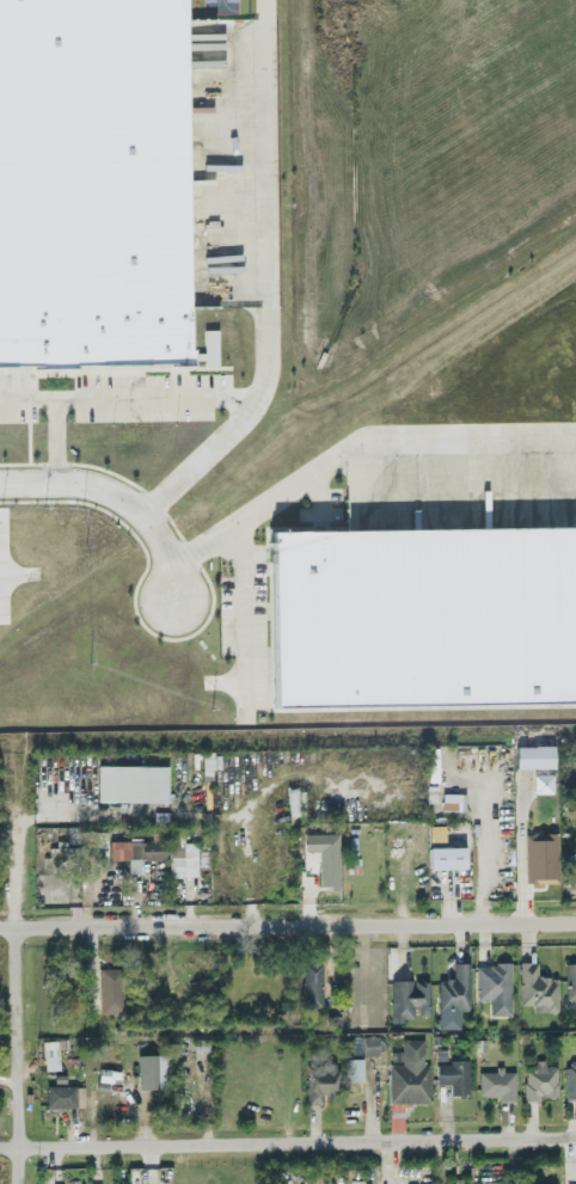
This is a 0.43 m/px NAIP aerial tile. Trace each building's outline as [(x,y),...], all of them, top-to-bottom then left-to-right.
[(190,363),(183,0),(0,0),(0,366),(190,363)] [(218,363),(218,350),(201,351),(202,364),(218,363)] [(270,705),(575,700),(575,524),(268,528),(270,705)] [(516,766),(554,767),(554,744),(516,744),(516,766)] [(169,764),(98,763),(97,799),(168,800),(169,764)] [(552,772),(534,773),(534,792),(553,791),(552,772)] [(465,792),(442,791),(442,808),(465,808),(465,792)] [(93,829),(93,844),(106,845),(107,830),(93,829)] [(198,874),(197,840),(183,841),(183,830),(157,831),(157,838),(109,840),(110,858),(128,857),(129,871),(141,871),(141,858),(169,857),(169,875),(198,874)] [(320,884),(330,884),(330,889),(340,888),(338,831),(304,832),(305,850),(319,849),(320,884)] [(557,831),(524,832),(525,881),(558,880),(557,831)] [(465,845),(430,845),(430,867),(465,866),(465,845)] [(303,960),(302,1004),(322,1005),(322,960),(303,960)] [(537,960),(520,960),(520,1003),(533,1003),(533,1010),(558,1010),(558,975),(537,975),(537,960)] [(470,1009),(469,961),(453,961),(454,977),(438,977),(439,1027),(461,1027),(461,1009),(470,1009)] [(511,1013),(510,962),(476,963),(477,998),(490,998),(490,1013),(511,1013)] [(575,1002),(575,963),(565,963),(566,1002),(575,1002)] [(99,967),(101,1012),(124,1011),(123,967),(99,967)] [(429,978),(394,978),(393,1017),(416,1017),(416,1013),(429,1014),(429,978)] [(390,1101),(430,1101),(430,1062),(425,1062),(425,1037),(402,1037),(402,1049),(389,1049),(390,1101)] [(59,1067),(57,1038),(42,1039),(44,1068),(59,1067)] [(138,1087),(160,1087),(159,1053),(138,1053),(138,1087)] [(364,1057),(347,1057),(347,1079),(364,1079),(364,1057)] [(524,1099),(539,1098),(539,1095),(558,1095),(557,1064),(545,1064),(545,1058),(535,1058),(535,1069),(523,1069),(524,1099)] [(469,1059),(437,1059),(437,1082),(450,1082),(450,1093),(469,1094),(469,1059)] [(575,1096),(575,1060),(566,1060),(565,1095),(575,1096)] [(308,1062),(307,1102),(323,1102),(323,1092),(337,1092),(337,1063),(308,1062)] [(479,1068),(479,1097),(515,1096),(515,1069),(504,1069),(504,1068),(479,1068)] [(47,1106),(84,1105),(83,1083),(46,1084),(47,1106)] [(170,1165),(129,1164),(129,1183),(170,1183),(170,1165)]
